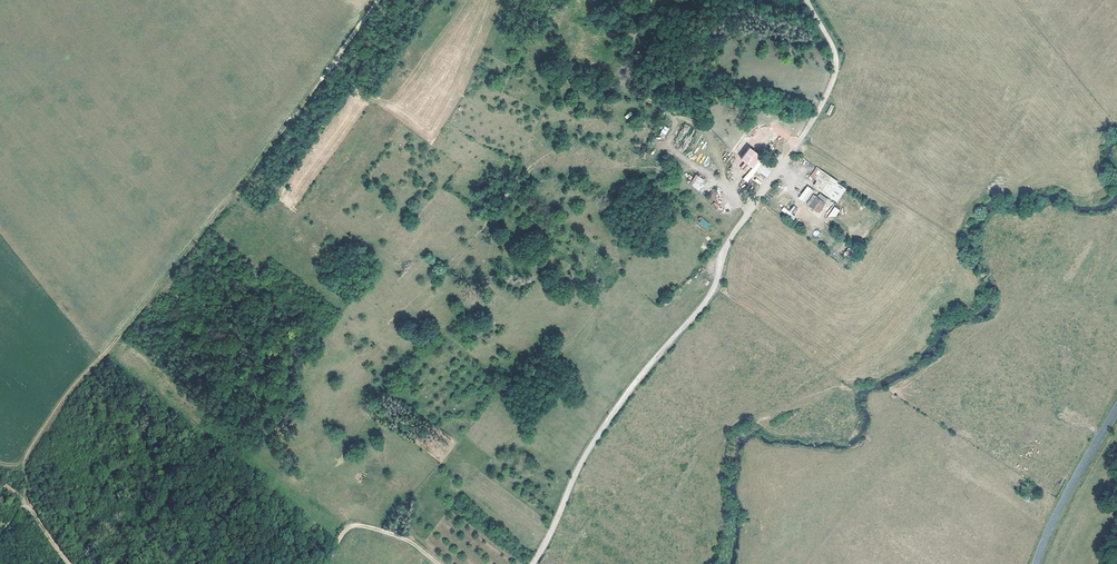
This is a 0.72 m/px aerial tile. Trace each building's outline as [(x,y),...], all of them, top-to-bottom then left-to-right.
[(660,129),(656,135),(666,142),(669,136),(660,129)] [(633,130),(630,135),(635,139),(638,133),(633,130)] [(751,168),(743,179),(748,183),(756,171),(766,178),(772,171),(759,162),(763,157),(750,148),(741,160),(751,168)] [(745,163),(740,167),(746,173),(751,169),(745,163)] [(838,202),(849,187),(819,168),(812,178),(819,182),(815,187),(836,201),(838,202)] [(694,175),(690,186),(701,190),(705,179),(694,175)] [(807,186),(798,198),(805,203),(814,190),(807,186)] [(713,189),(707,197),(712,201),(718,193),(713,189)] [(811,207),(819,213),(828,201),(820,195),(818,198),(814,195),(808,204),(811,207)] [(717,210),(720,206),(714,201),(711,205),(717,210)] [(797,208),(793,206),(790,211),(783,207),(780,211),(793,219),(795,216),(793,215),(797,208)] [(834,206),(828,216),(833,220),(840,210),(834,206)] [(817,216),(819,213),(811,207),(809,210),(817,216)] [(698,210),(697,211),(695,213),(701,219),(704,215),(698,210)] [(706,229),(710,224),(702,218),(699,223),(706,229)] [(849,258),(853,253),(849,248),(844,253),(849,258)] [(294,474),(290,482),(298,486),(303,478),(294,474)] [(332,495),(328,503),(340,509),(344,501),(332,495)]
